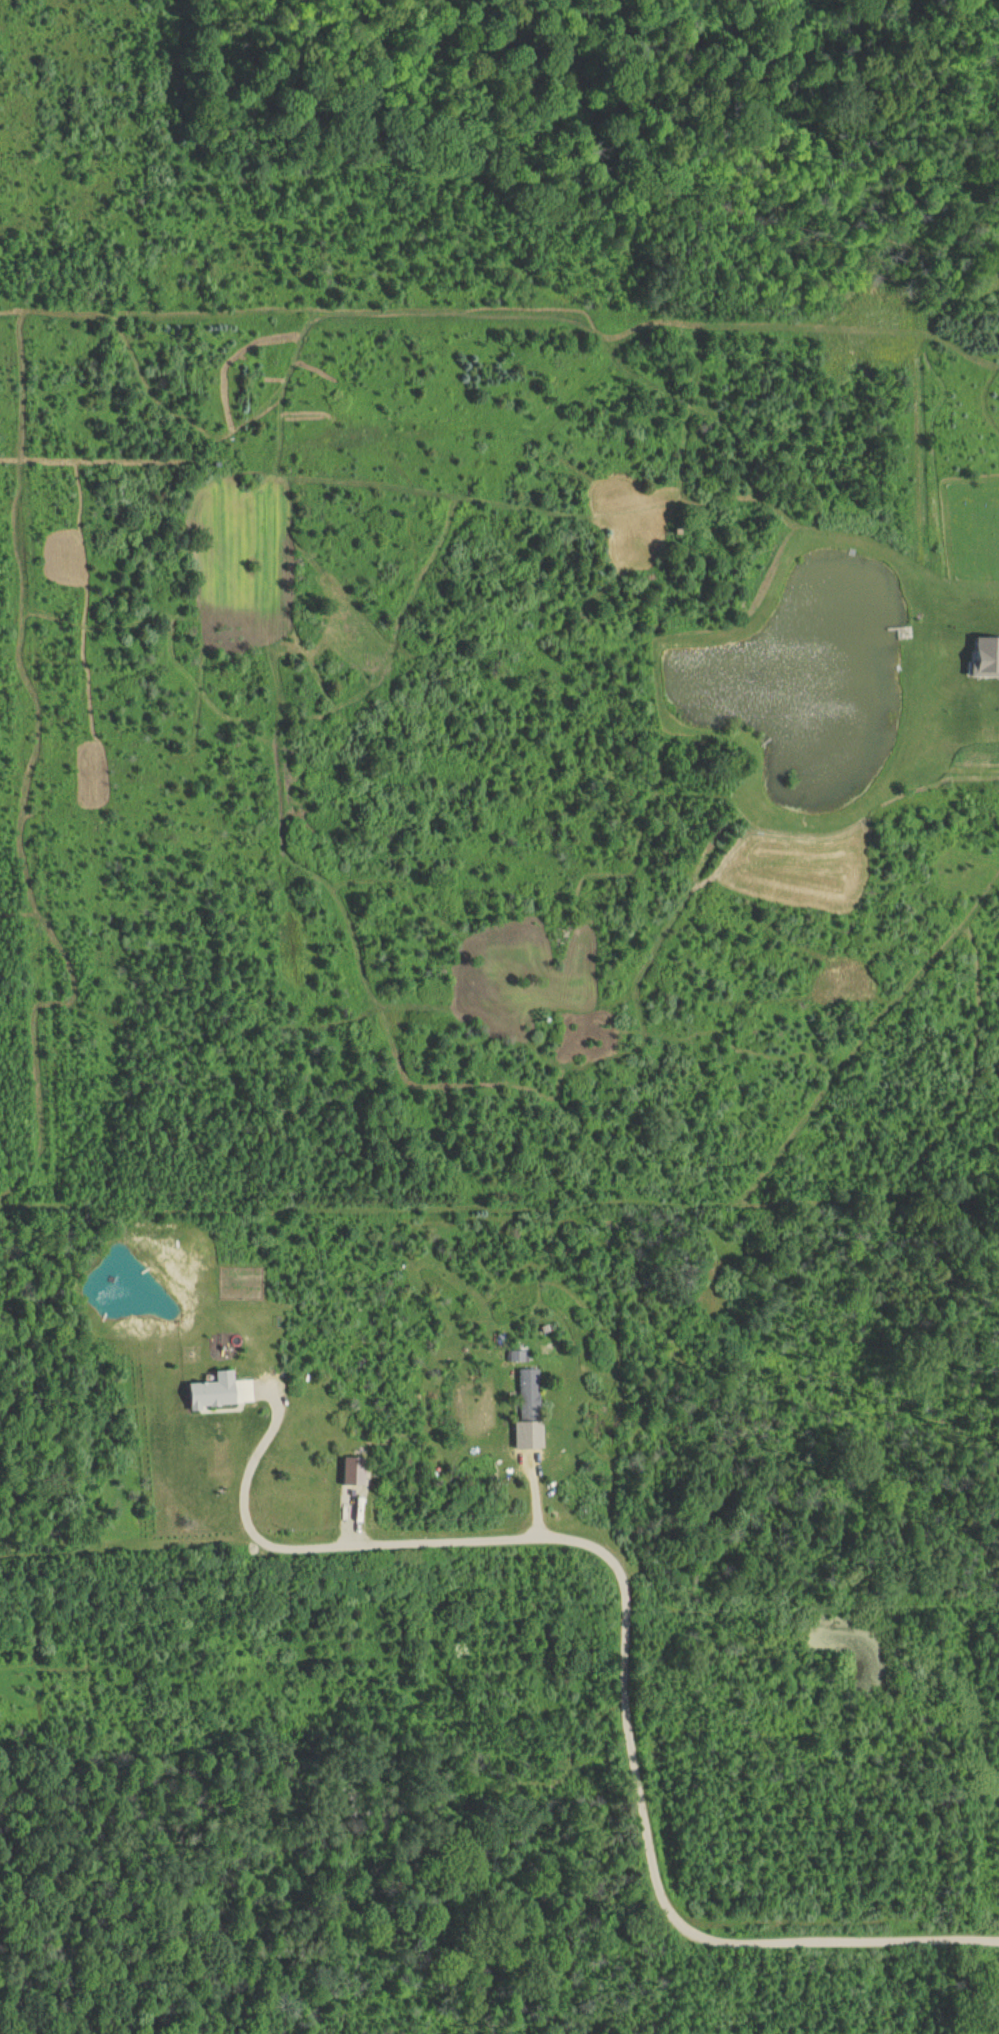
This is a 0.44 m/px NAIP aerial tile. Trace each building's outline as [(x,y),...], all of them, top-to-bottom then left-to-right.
[(998,678),(998,637),(974,636),(974,661),(969,661),(968,677),(998,678)] [(523,1350),(509,1349),(508,1360),(523,1361),(523,1350)] [(538,1368),(517,1368),(518,1420),(513,1420),(514,1448),(540,1447),(538,1368)] [(233,1369),(214,1370),(215,1381),(188,1382),(189,1410),(199,1410),(199,1405),(234,1404),(233,1369)] [(342,1484),(363,1484),(363,1456),(342,1456),(342,1484)]
